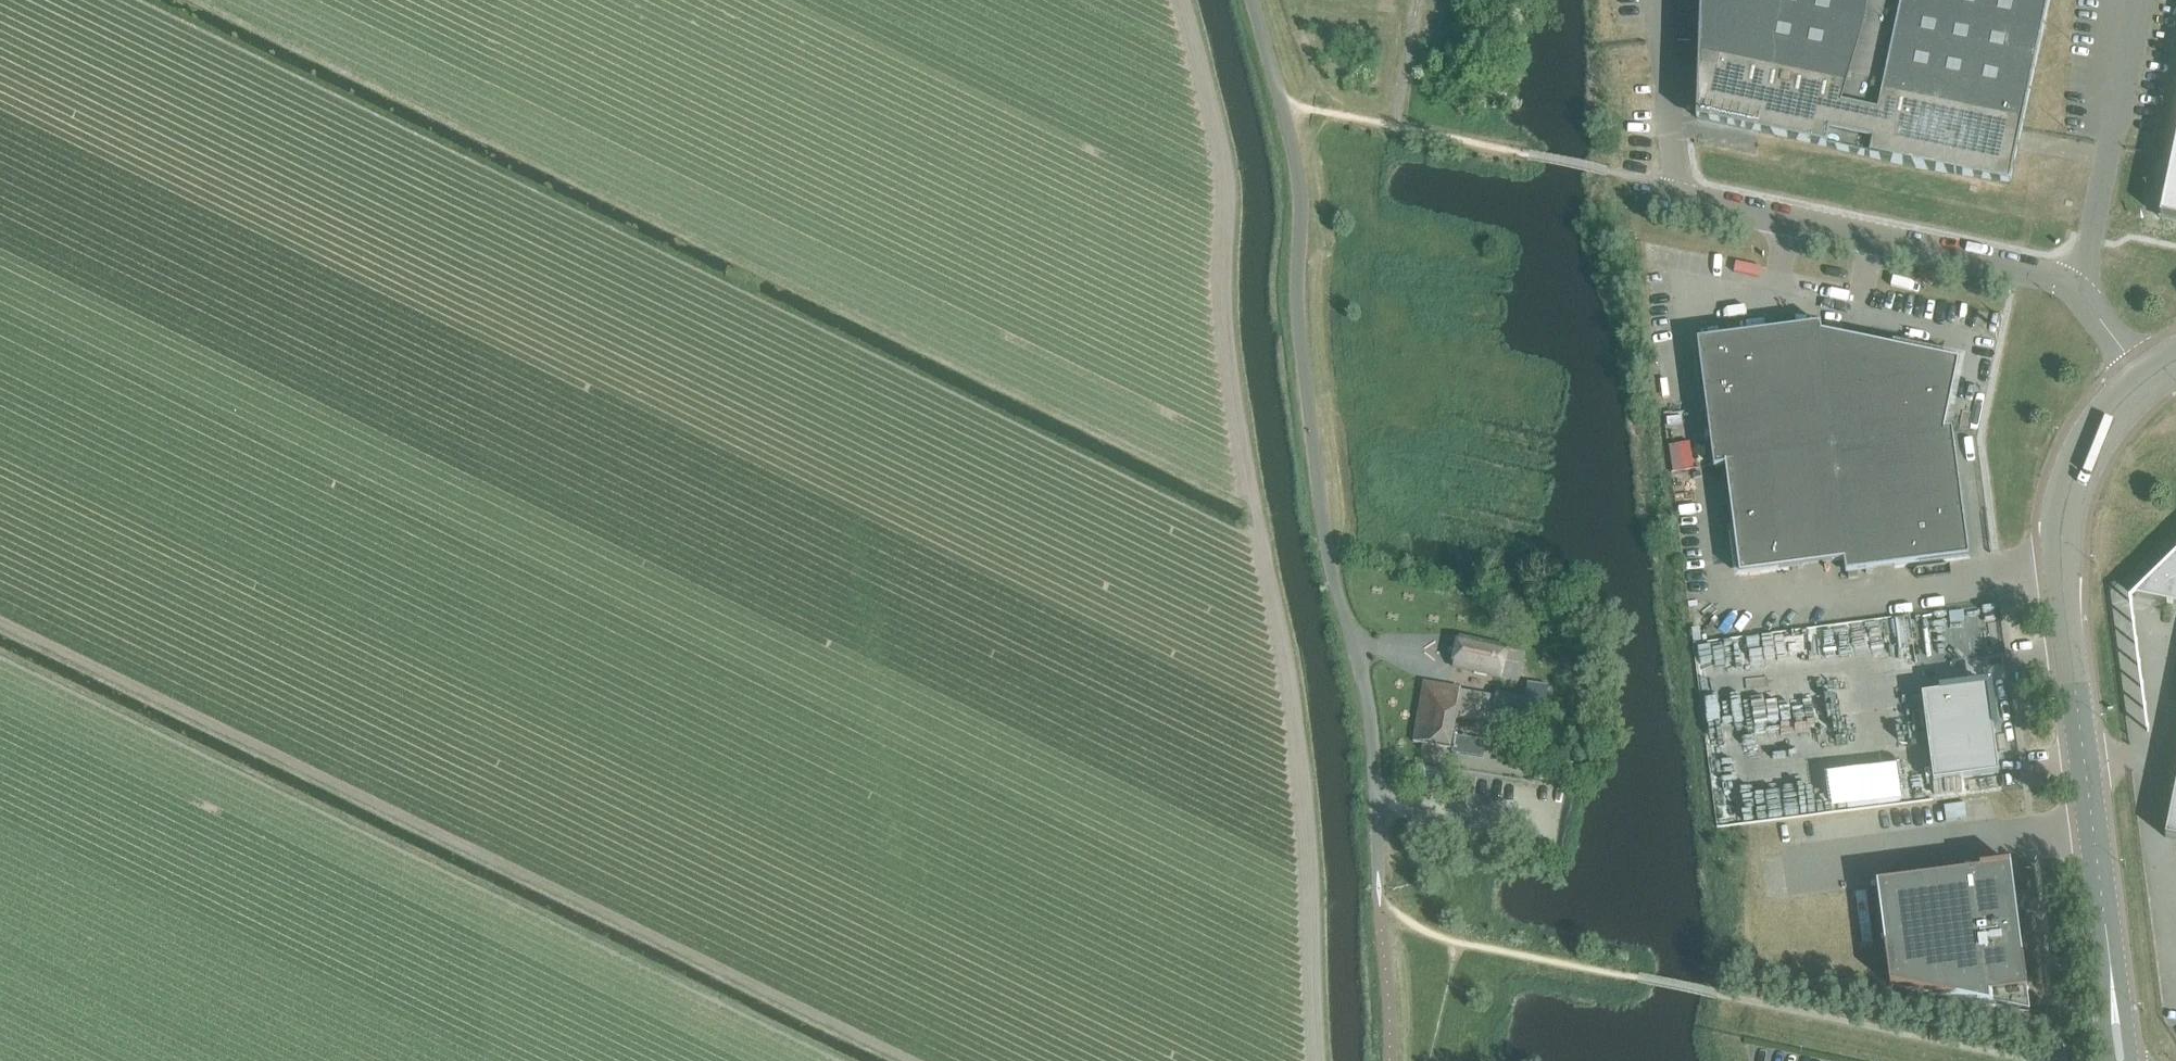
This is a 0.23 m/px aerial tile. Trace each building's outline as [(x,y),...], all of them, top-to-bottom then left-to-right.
[(1697,120),(2011,186),(2023,131),(2051,0),(1701,0),(1697,120)] [(2159,219),(2175,223),(2175,140),(2159,219)] [(1700,344),(1716,467),(1728,466),(1742,574),(1846,560),(1848,572),(1967,557),(1951,434),(1942,435),(1957,365),(1820,336),(1819,329),(1700,344)] [(2158,574),(2135,597),(2134,598),(2136,598),(2166,604),(2175,606),(2175,557),(2158,574)] [(1459,638),(1453,668),(1501,678),(1507,648),(1459,638)] [(1424,683),(1414,743),(1450,750),(1461,690),(1424,683)] [(1940,694),(1922,696),(1933,784),(1999,775),(1993,729),(1995,729),(1995,728),(1994,728),(1988,687),(1941,694),(1940,692),(1940,694)] [(1445,772),(1418,767),(1416,780),(1442,785),(1445,772)] [(2165,839),(2175,841),(2175,785),(2165,839)] [(2000,870),(1877,886),(1884,942),(1899,988),(2006,1010),(2029,1007),(2025,977),(2020,976),(2014,957),(2022,954),(2018,923),(2000,870)]
